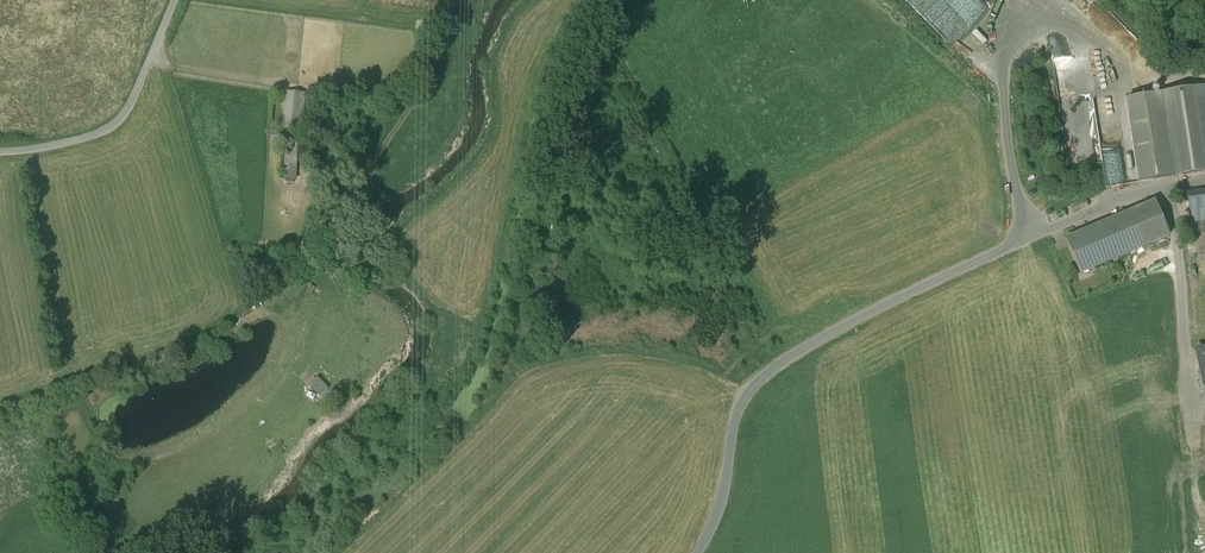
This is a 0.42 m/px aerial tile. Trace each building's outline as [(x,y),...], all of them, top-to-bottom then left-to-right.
[(1126,100),(1139,182),(1204,172),(1204,146),(1196,89),(1126,100)] [(305,93),(287,91),(284,123),(302,125),(305,93)] [(297,144),(285,144),(285,180),(296,180),(297,144)] [(1187,193),(1191,222),(1204,220),(1204,191),(1187,193)] [(1155,202),(1066,240),(1080,274),(1169,236),(1155,202)] [(1197,352),(1204,405),(1204,351),(1197,352)]
